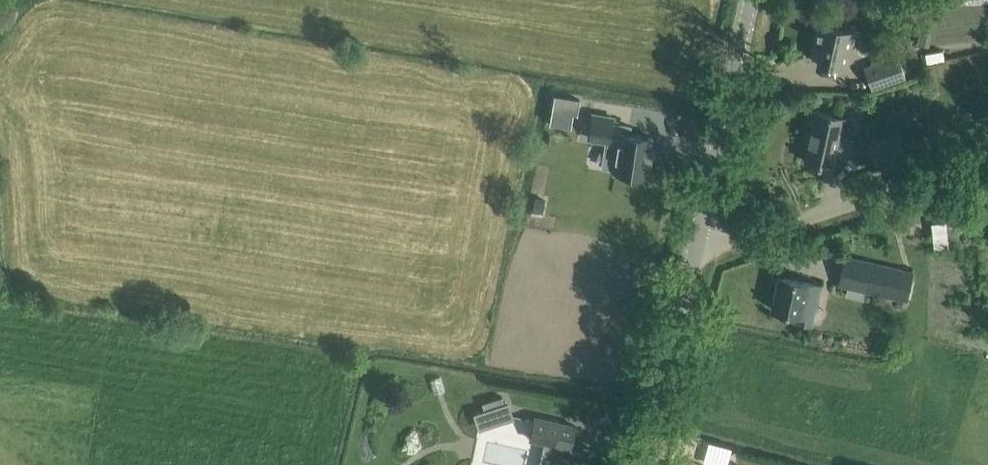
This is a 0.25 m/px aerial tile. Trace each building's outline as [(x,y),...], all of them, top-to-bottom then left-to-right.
[(824,58),(822,64),(847,69),(855,30),(820,23),(812,56),(824,58)] [(898,55),(864,67),(871,88),(905,76),(898,55)] [(555,95),(550,124),(571,128),(573,114),(577,115),(580,99),(555,95)] [(851,154),(854,141),(837,137),(842,116),(812,109),(807,130),(812,131),(805,161),(830,166),(834,150),(851,154)] [(613,117),(593,114),(589,138),(607,141),(606,146),(619,148),(615,171),(646,176),(651,148),(648,148),(650,136),(628,133),(629,125),(612,123),(613,117)] [(868,146),(875,163),(904,152),(898,135),(868,146)] [(965,221),(931,219),(930,244),(964,246),(965,221)] [(845,256),(839,284),(905,299),(912,272),(845,256)] [(821,285),(779,276),(772,308),(797,314),(796,321),(812,325),(821,285)] [(508,403),(489,409),(493,423),(512,417),(508,403)] [(535,416),(530,439),(545,442),(558,445),(569,447),(574,425),(535,416)] [(587,460),(581,459),(583,452),(569,449),(569,447),(558,445),(553,464),(586,464),(587,460)]
